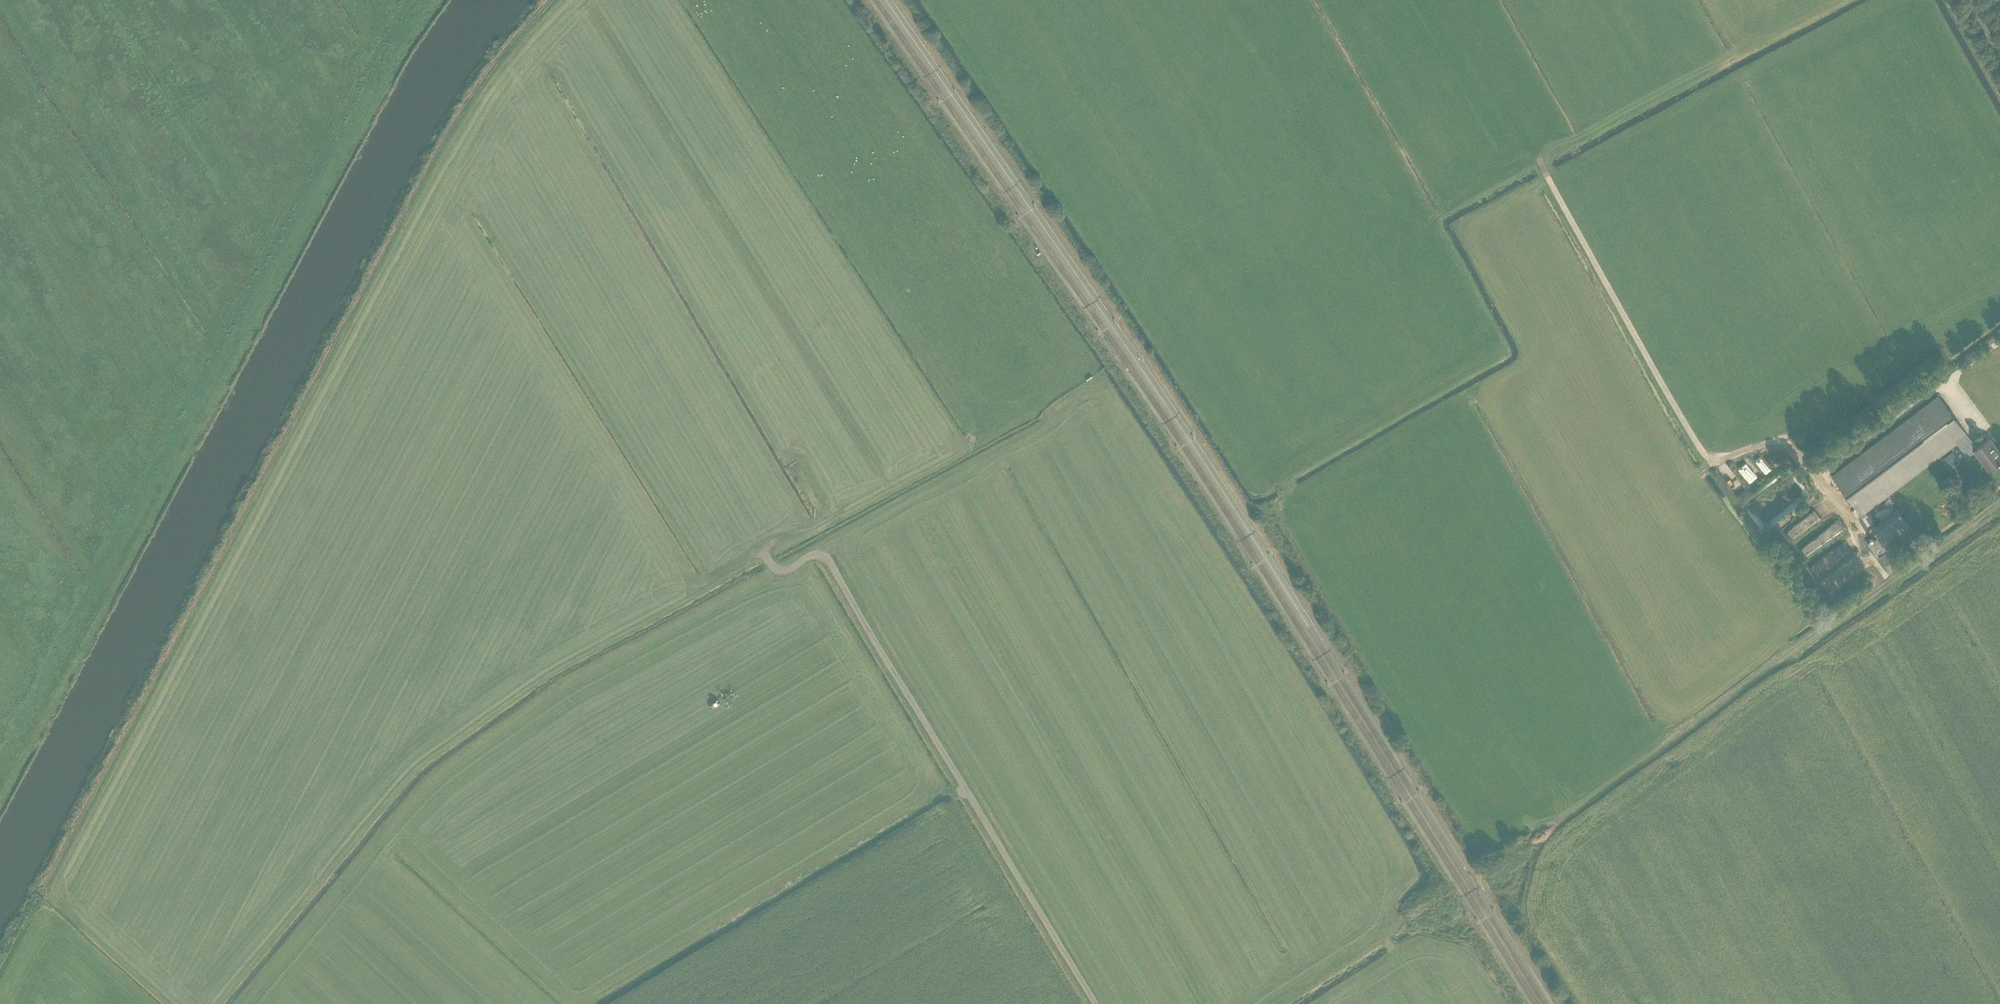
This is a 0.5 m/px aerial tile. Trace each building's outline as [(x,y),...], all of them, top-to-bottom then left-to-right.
[(1968,435),(1939,396),(1832,476),(1862,515),(1958,443),(1968,435)] [(1968,435),(1958,443),(1968,456),(1974,451),(1989,471),(1999,463),(1999,453),(1995,446),(1996,446),(1990,438),(1978,448),(1968,435)] [(1872,529),(1878,537),(1868,544),(1878,557),(1879,555),(1887,566),(1900,555),(1892,544),(1913,529),(1898,510),(1872,529)] [(1900,555),(1887,566),(1891,572),(1905,562),(1900,555)]
